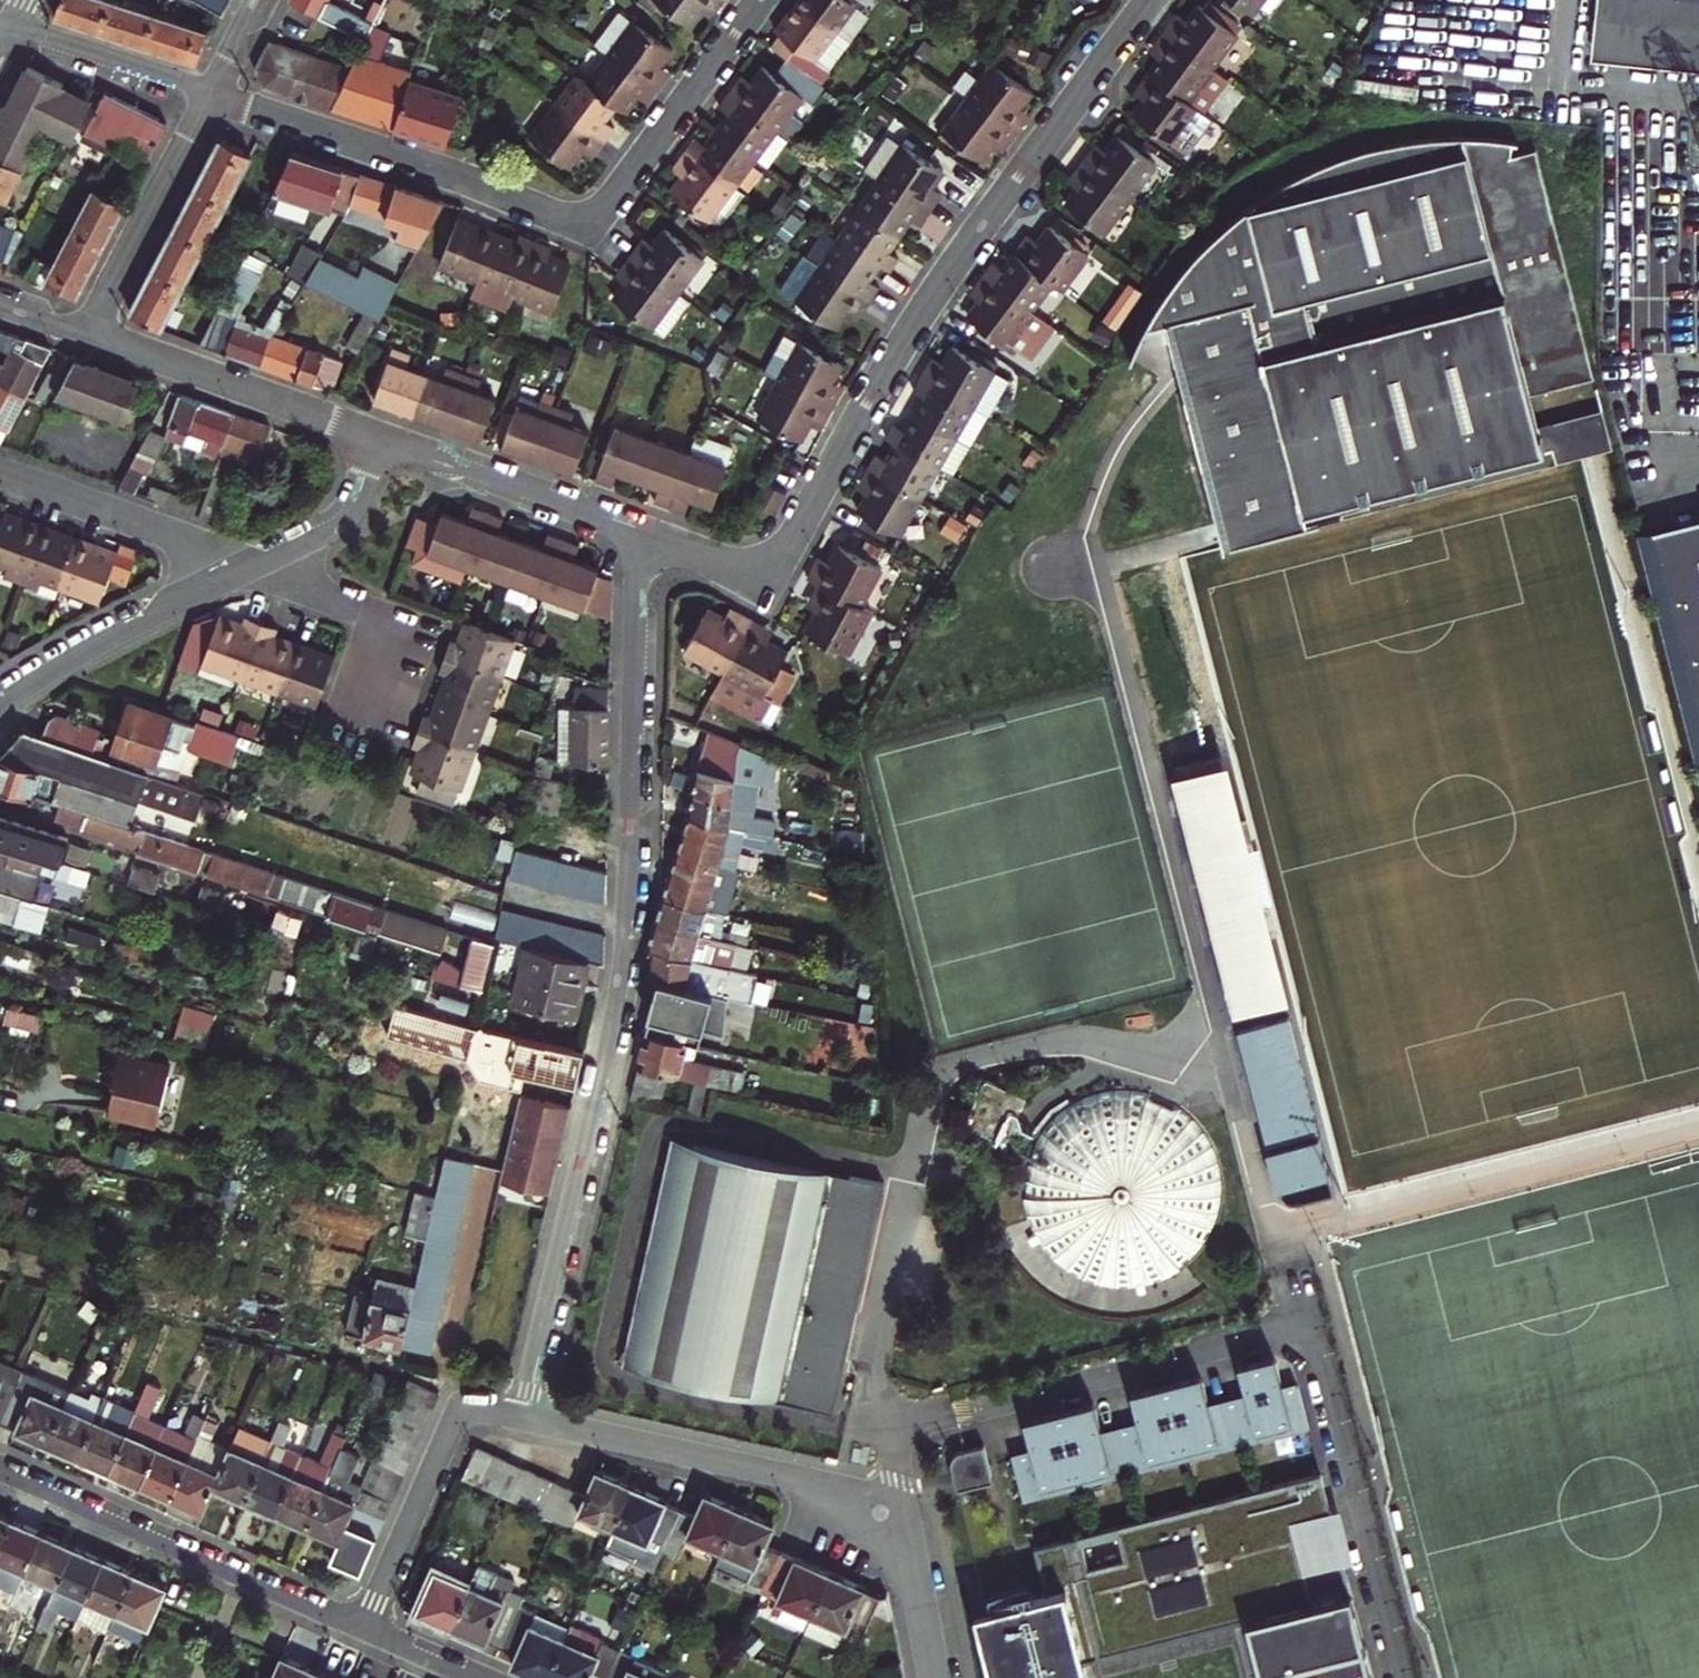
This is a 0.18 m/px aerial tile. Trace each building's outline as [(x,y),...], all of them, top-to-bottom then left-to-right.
[(89,35),(99,1),(96,0),(62,0),(53,23),(75,30),(89,35)] [(234,0),(177,0),(193,5),(224,21),(232,5),(234,0)] [(294,5),(368,42),(374,30),(375,27),(366,23),(329,3),(331,0),(296,0),(294,5)] [(719,7),(711,0),(652,0),(650,3),(646,0),(638,0),(634,6),(648,17),(652,11),(655,7),(672,19),(684,28),(694,15),(699,8),(711,17),(719,7)] [(788,6),(844,47),(863,20),(844,6),(849,0),(793,0),(788,6)] [(916,0),(913,0),(909,9),(920,13),(923,3),(916,0)] [(1231,29),(1192,0),(1184,11),(1173,25),(1166,20),(1156,33),(1203,68),(1231,29)] [(1238,19),(1253,0),(1213,0),(1238,19)] [(1593,56),(1698,67),(1698,0),(1598,0),(1593,56)] [(153,19),(99,1),(89,35),(128,48),(143,53),(153,19)] [(366,23),(375,27),(385,8),(376,4),(366,23)] [(1166,20),(1173,25),(1184,11),(1176,5),(1170,13),(1166,20)] [(824,73),(844,47),(788,6),(781,15),(775,24),(781,28),(766,47),(818,86),(826,75),(824,73)] [(672,19),(655,7),(652,11),(669,24),(672,19)] [(587,10),(575,10),(574,24),(586,25),(587,10)] [(605,59),(630,26),(618,17),(593,50),(605,59)] [(205,45),(209,36),(153,19),(143,53),(181,65),(196,70),(205,45)] [(634,21),(630,25),(656,44),(660,40),(634,21)] [(656,44),(630,25),(630,26),(605,59),(653,95),(665,79),(657,73),(662,67),(663,65),(671,55),(656,44)] [(368,42),(353,73),(333,112),(368,124),(395,133),(411,84),(414,76),(380,66),(392,36),(374,30),(368,42)] [(1156,49),(1150,56),(1138,73),(1187,108),(1201,119),(1227,85),(1203,68),(1156,33),(1148,43),(1156,49)] [(1150,56),(1156,49),(1148,43),(1146,46),(1143,51),(1150,56)] [(261,70),(277,94),(333,112),(353,73),(273,45),(269,54),(261,70)] [(820,88),(818,86),(766,47),(755,62),(750,58),(738,73),(723,92),(786,138),(789,140),(801,124),(787,114),(798,97),(808,105),(820,88)] [(585,84),(605,59),(593,50),(591,48),(572,74),(579,79),(585,84)] [(993,55),(988,62),(1019,84),(1024,76),(993,55)] [(653,95),(605,59),(585,84),(619,109),(628,115),(638,103),(644,108),(646,104),(653,95)] [(1019,84),(988,62),(977,76),(966,68),(952,88),(963,96),(1013,132),(1023,118),(1015,113),(1021,104),(1030,92),(1019,84)] [(657,73),(665,79),(669,73),(662,67),(657,73)] [(1158,147),(1187,108),(1138,73),(1131,82),(1122,94),(1128,99),(1115,116),(1158,147)] [(68,85),(50,80),(32,74),(0,138),(0,160),(14,168),(27,171),(47,132),(75,144),(91,111),(75,102),(62,96),(68,85)] [(609,120),(619,109),(585,84),(579,79),(557,108),(606,143),(616,131),(619,128),(609,120)] [(449,149),(465,100),(411,84),(395,133),(424,141),(449,149)] [(713,108),(721,114),(711,127),(755,158),(767,166),(786,138),(723,92),(717,101),(713,108)] [(1004,144),(1013,132),(963,96),(936,133),(977,162),(988,147),(995,137),(1004,144)] [(153,121),(138,113),(122,105),(109,98),(90,136),(117,151),(149,168),(169,129),(153,121)] [(1015,113),(1023,118),(1027,114),(1029,110),(1021,104),(1015,113)] [(598,152),(606,143),(557,108),(532,141),(571,170),(587,150),(595,157),(598,152)] [(1201,119),(1187,108),(1158,147),(1182,165),(1211,126),(1201,119)] [(701,140),(693,135),(683,149),(735,186),(755,158),(711,127),(705,135),(701,140)] [(940,168),(888,131),(863,166),(876,175),(925,210),(934,199),(923,191),(929,183),(940,168)] [(1106,134),(1096,148),(1087,142),(1081,150),(1074,160),(1118,193),(1141,161),(1106,134)] [(1179,374),(1220,546),(1583,454),(1611,448),(1596,376),(1533,134),(1515,139),(1492,137),(1472,135),(1448,136),(1417,139),(1386,144),(1356,152),(1326,163),(1297,176),(1271,191),(1246,208),(1224,226),(1205,245),(1186,266),(1170,287),(1156,307),(1145,326),(1139,342),(1171,335),(1179,374)] [(177,231),(164,258),(152,282),(133,317),(164,334),(182,299),(195,273),(209,247),(225,214),(241,185),(258,151),(247,146),(226,135),(215,157),(209,169),(203,180),(194,198),(177,231)] [(988,147),(997,154),(1000,150),(1004,144),(995,137),(988,147)] [(679,172),(668,187),(697,209),(709,219),(710,220),(712,218),(735,186),(683,149),(676,158),(670,166),(679,172)] [(351,208),(363,178),(334,169),(292,156),(276,194),(347,217),(349,214),(351,208)] [(10,202),(27,171),(14,168),(0,160),(0,197),(10,202)] [(1059,201),(1093,227),(1118,193),(1074,160),(1067,170),(1058,183),(1067,190),(1059,201)] [(925,210),(876,175),(856,204),(897,231),(906,218),(915,224),(922,215),(925,210)] [(419,252),(444,204),(408,193),(363,178),(351,208),(386,219),(386,220),(402,225),(396,244),(419,252)] [(929,183),(923,191),(934,199),(937,194),(940,190),(929,183)] [(743,192),(735,186),(712,218),(714,220),(718,221),(722,221),(743,192)] [(66,262),(62,271),(42,261),(32,283),(52,293),(57,285),(67,290),(83,297),(94,276),(130,205),(105,192),(102,192),(66,262)] [(897,231),(856,204),(836,234),(878,261),(886,267),(890,262),(893,257),(883,250),(897,231)] [(704,225),(709,219),(697,209),(692,216),(704,225)] [(461,223),(442,266),(477,280),(496,237),(476,229),(461,223)] [(1076,250),(1042,225),(1028,243),(1023,250),(1012,242),(1010,245),(1006,251),(1044,279),(1051,284),(1076,250)] [(641,247),(634,242),(624,255),(678,295),(703,261),(657,226),(646,241),(641,247)] [(27,240),(0,230),(0,264),(13,268),(27,240)] [(878,261),(836,234),(816,264),(867,297),(873,290),(876,285),(866,278),(878,261)] [(1028,243),(1018,235),(1012,242),(1023,250),(1028,243)] [(496,237),(477,280),(472,293),(507,307),(513,294),(534,242),(521,236),(517,246),(508,242),(496,237)] [(546,258),(550,248),(534,242),(513,294),(555,311),(572,269),(557,262),(546,258)] [(306,287),(322,260),(324,256),(303,245),(284,276),(306,287)] [(253,246),(251,252),(248,257),(254,260),(259,250),(253,246)] [(993,269),(987,264),(979,275),(1025,308),(1044,279),(1006,251),(993,269)] [(858,310),(867,297),(816,264),(800,254),(777,286),(835,323),(842,313),(849,304),(858,310)] [(688,302),(678,295),(624,255),(616,266),(624,272),(619,278),(607,293),(664,335),(688,302)] [(254,274),(249,271),(254,260),(248,257),(205,349),(230,358),(265,371),(276,340),(232,324),(254,274)] [(360,280),(322,260),(306,287),(369,318),(377,323),(380,324),(389,307),(400,287),(366,269),(360,280)] [(1007,344),(1028,359),(1050,326),(1025,308),(979,275),(973,284),(965,296),(975,303),(964,319),(979,329),(976,334),(1001,351),(1004,346),(1005,347),(1007,344)] [(842,313),(851,320),(855,315),(858,310),(849,304),(842,313)] [(371,334),(377,323),(369,318),(362,329),(371,334)] [(21,395),(49,346),(38,342),(1,329),(0,331),(0,384),(21,395)] [(834,391),(822,385),(827,375),(835,360),(781,330),(760,369),(770,375),(826,404),(834,391)] [(276,340),(265,371),(296,382),(317,390),(327,360),(276,340)] [(569,367),(575,349),(554,342),(548,359),(569,367)] [(938,358),(931,354),(927,360),(919,376),(983,414),(1004,377),(989,369),(990,368),(989,367),(992,362),(965,347),(962,352),(947,343),(938,358)] [(388,349),(368,399),(387,406),(407,413),(423,371),(403,363),(406,356),(388,349)] [(127,413),(140,381),(131,378),(88,362),(72,356),(56,387),(127,413)] [(48,400),(61,376),(54,372),(47,369),(35,393),(48,400)] [(444,369),(440,378),(423,371),(407,413),(432,423),(443,427),(462,376),(444,369)] [(819,417),(826,404),(770,375),(750,412),(794,436),(801,422),(807,411),(819,417)] [(827,375),(822,385),(834,391),(839,382),(827,375)] [(477,392),(480,383),(462,376),(443,427),(463,434),(477,440),(493,398),(477,392)] [(911,390),(916,393),(907,408),(966,442),(983,414),(919,376),(914,384),(911,390)] [(21,395),(0,384),(0,433),(21,395)] [(161,430),(159,433),(213,453),(230,410),(214,404),(175,391),(161,430)] [(534,403),(531,412),(514,405),(499,447),(519,454),(537,461),(554,410),(534,403)] [(887,430),(883,437),(890,441),(934,465),(949,472),(966,442),(907,408),(897,427),(891,423),(887,430)] [(254,460),(265,432),(267,423),(259,421),(230,410),(213,453),(210,461),(227,468),(234,452),(254,460)] [(570,427),(574,418),(554,410),(537,461),(560,470),(571,474),(586,433),(570,427)] [(801,422),(813,429),(816,423),(819,417),(807,411),(801,422)] [(704,414),(700,427),(713,432),(718,419),(704,414)] [(130,490),(159,433),(161,430),(148,423),(142,435),(116,485),(130,490)] [(649,444),(612,431),(593,481),(607,487),(611,476),(618,478),(634,484),(649,444)] [(710,507),(730,450),(693,437),(686,458),(668,509),(684,514),(689,499),(693,501),(710,507)] [(881,457),(874,453),(871,457),(866,466),(917,495),(934,465),(890,441),(881,457)] [(653,503),(668,509),(686,458),(649,444),(634,484),(651,491),(657,494),(653,503)] [(855,486),(862,490),(858,498),(849,512),(893,537),(917,495),(866,466),(861,475),(855,486)] [(862,490),(855,486),(850,494),(858,498),(862,490)] [(780,497),(762,487),(753,504),(771,514),(780,497)] [(0,568),(0,576),(12,580),(32,522),(18,518),(0,511),(0,561),(2,562),(0,568)] [(417,522),(406,551),(419,555),(414,569),(462,588),(468,573),(486,519),(477,515),(471,513),(466,527),(442,518),(438,530),(417,522)] [(1635,529),(1697,767),(1698,766),(1698,515),(1635,529)] [(486,519),(468,573),(505,587),(519,546),(497,538),(502,525),(497,523),(486,519)] [(30,586),(34,572),(54,579),(69,535),(56,530),(32,522),(12,580),(30,586)] [(112,536),(108,548),(93,543),(69,535),(54,579),(92,592),(100,568),(119,575),(130,543),(112,536)] [(544,540),(539,554),(519,546),(505,587),(544,601),(564,547),(551,543),(544,540)] [(812,566),(807,576),(816,581),(860,605),(881,568),(839,545),(831,559),(823,572),(812,566)] [(576,552),(564,547),(544,601),(609,626),(610,586),(595,580),(597,575),(579,568),(584,555),(576,552)] [(831,559),(820,553),(815,560),(812,566),(823,572),(831,559)] [(871,611),(860,605),(816,581),(809,594),(819,600),(812,613),(803,629),(847,654),(871,611)] [(812,613),(819,600),(809,594),(805,600),(801,607),(812,613)] [(728,622),(734,611),(722,604),(716,616),(728,622)] [(693,660),(717,673),(747,618),(739,613),(734,611),(728,622),(716,616),(702,608),(686,638),(699,646),(693,660)] [(204,665),(244,680),(264,623),(258,621),(248,617),(243,632),(219,623),(204,665)] [(760,724),(795,659),(762,642),(754,637),(761,625),(755,622),(747,618),(717,673),(705,694),(760,724)] [(274,627),(264,623),(244,680),(280,692),(294,650),(277,643),(282,629),(274,627)] [(761,625),(754,637),(762,642),(769,630),(761,625)] [(469,641),(453,635),(450,642),(445,657),(501,676),(514,642),(474,627),(469,641)] [(313,656),(294,650),(280,692),(319,707),(334,664),(313,656)] [(453,688),(449,701),(488,714),(501,676),(445,657),(439,676),(455,682),(453,688)] [(611,723),(612,689),(609,688),(576,691),(574,755),(610,755),(611,723)] [(440,723),(424,717),(419,733),(474,753),(488,714),(449,701),(443,715),(440,723)] [(198,737),(133,715),(128,730),(116,764),(181,786),(185,774),(162,766),(168,748),(184,754),(189,741),(196,744),(198,737)] [(62,723),(52,727),(51,731),(47,742),(99,759),(106,739),(62,723)] [(697,768),(692,791),(698,793),(735,802),(740,745),(707,732),(704,738),(697,768)] [(474,753),(419,733),(414,745),(411,754),(427,760),(421,778),(461,792),(474,753)] [(4,790),(64,809),(137,831),(151,788),(181,798),(184,787),(181,786),(116,764),(99,759),(47,742),(26,735),(11,751),(4,759),(0,771),(0,789),(4,790)] [(162,766),(185,774),(196,744),(189,741),(184,754),(168,748),(162,766)] [(735,802),(733,827),(769,834),(772,820),(751,815),(758,781),(774,785),(776,759),(740,745),(735,802)] [(551,778),(556,758),(541,754),(537,774),(551,778)] [(833,775),(802,763),(800,769),(830,781),(833,775)] [(1174,789),(1196,875),(1183,878),(1191,910),(1205,907),(1229,1002),(1239,1000),(1242,1012),(1265,1006),(1262,994),(1270,992),(1273,1004),(1281,1001),(1264,936),(1262,928),(1271,925),(1266,906),(1257,908),(1253,895),(1245,897),(1237,866),(1245,863),(1221,766),(1179,776),(1182,787),(1174,789)] [(537,774),(528,811),(558,819),(567,782),(551,778),(537,774)] [(674,774),(670,782),(681,786),(684,779),(674,774)] [(1174,789),(1182,787),(1179,776),(1171,779),(1174,789)] [(698,793),(692,791),(689,802),(685,814),(728,826),(733,827),(735,802),(698,793)] [(137,831),(64,809),(59,828),(105,842),(144,853),(150,835),(137,831)] [(836,829),(837,849),(861,847),(859,827),(858,827),(857,813),(837,815),(838,828),(836,829)] [(720,863),(731,866),(733,854),(743,856),(745,846),(780,853),(783,837),(769,834),(733,827),(728,826),(685,814),(680,835),(675,851),(720,863)] [(0,822),(0,848),(57,865),(65,841),(48,836),(25,829),(0,822)] [(144,853),(143,856),(204,875),(210,877),(218,856),(150,835),(144,853)] [(607,903),(607,870),(520,847),(512,877),(607,903)] [(44,881),(47,874),(142,902),(146,890),(133,887),(57,865),(0,848),(0,867),(44,881)] [(726,910),(731,866),(720,863),(675,851),(669,874),(663,896),(667,896),(726,910)] [(223,881),(285,900),(292,879),(218,856),(210,877),(223,881)] [(1245,897),(1253,895),(1245,863),(1237,866),(1245,897)] [(38,904),(44,881),(0,867),(0,893),(15,898),(38,904)] [(164,881),(137,873),(133,887),(146,890),(159,894),(164,881)] [(292,879),(285,900),(307,907),(314,885),(292,879)] [(207,888),(201,906),(228,914),(234,897),(207,888)] [(11,911),(15,898),(0,893),(0,908),(11,911)] [(341,918),(363,925),(361,931),(356,951),(363,953),(372,927),(378,905),(338,893),(331,914),(341,918)] [(726,910),(667,896),(663,910),(659,923),(723,938),(726,910)] [(446,952),(453,928),(391,909),(385,931),(410,940),(436,949),(446,952)] [(605,963),(606,935),(505,909),(499,937),(533,945),(594,960),(605,963)] [(654,937),(651,946),(659,948),(730,964),(735,940),(723,938),(659,923),(654,937)] [(1264,936),(1273,934),(1271,925),(1262,928),(1264,936)] [(385,931),(372,927),(363,953),(377,957),(383,938),(385,931)] [(466,983),(487,989),(498,942),(477,936),(473,957),(466,983)] [(3,943),(1,952),(22,958),(25,949),(3,943)] [(587,988),(594,960),(533,945),(519,1000),(580,1015),(587,988)] [(652,977),(659,979),(662,979),(717,995),(730,997),(752,1002),(759,971),(730,964),(659,948),(654,968),(652,977)] [(48,955),(25,949),(22,958),(45,965),(48,955)] [(446,952),(436,949),(434,954),(428,972),(438,975),(444,957),(446,952)] [(22,958),(1,952),(0,952),(0,961),(20,966),(22,958)] [(453,954),(446,952),(444,957),(438,975),(446,977),(452,960),(453,954)] [(43,972),(45,965),(22,958),(20,966),(43,972)] [(730,997),(717,995),(662,979),(654,1006),(652,1015),(654,1015),(650,1032),(689,1042),(694,1025),(727,1033),(730,997)] [(1262,994),(1265,1006),(1273,1004),(1270,992),(1262,994)] [(1229,1002),(1232,1014),(1242,1012),(1239,1000),(1229,1002)] [(203,1049),(214,1015),(182,1004),(170,1038),(203,1049)] [(389,1033),(406,1037),(414,1011),(397,1006),(389,1033)] [(1284,1014),(1235,1027),(1273,1184),(1324,1172),(1284,1014)] [(529,1053),(546,1057),(544,1068),(542,1072),(580,1081),(584,1063),(587,1052),(479,1027),(478,1029),(468,1026),(461,1053),(472,1056),(471,1060),(504,1067),(511,1069),(516,1050),(529,1053)] [(375,1029),(367,1056),(399,1065),(406,1037),(389,1033),(375,1029)] [(689,1042),(650,1032),(645,1052),(640,1074),(675,1083),(694,1088),(709,1092),(710,1083),(731,1087),(735,1068),(692,1058),(696,1044),(689,1042)] [(544,1068),(546,1057),(529,1053),(526,1064),(544,1068)] [(470,1064),(447,1058),(441,1077),(466,1084),(470,1064)] [(181,1072),(130,1060),(124,1087),(127,1087),(124,1100),(121,1100),(116,1120),(167,1133),(181,1072)] [(669,1105),(675,1083),(640,1074),(635,1097),(669,1105)] [(1024,1097),(983,1078),(962,1123),(996,1138),(1003,1142),(1008,1132),(1020,1137),(1025,1125),(1013,1119),(1016,1114),(1024,1097)] [(295,1084),(282,1081),(280,1091),(293,1093),(295,1084)] [(1217,1227),(1223,1209),(1225,1189),(1223,1169),(1218,1151),(1208,1133),(1196,1118),(1181,1105),(1164,1095),(1145,1090),(1135,1089),(1125,1087),(1106,1089),(1087,1095),(1069,1104),(1054,1117),(1044,1129),(1041,1131),(1032,1149),(1028,1161),(1026,1168),(1024,1187),(1026,1207),(1031,1226),(1040,1243),(1053,1259),(1068,1271),(1085,1281),(1104,1287),(1124,1289),(1143,1287),(1162,1281),(1180,1272),(1189,1265),(1195,1260),(1208,1245),(1217,1227)] [(694,1088),(689,1110),(704,1113),(709,1092),(694,1088)] [(559,1181),(576,1102),(525,1091),(506,1178),(557,1189),(559,1181)] [(769,1399),(830,1412),(881,1177),(852,1170),(850,1174),(669,1134),(619,1362),(769,1395),(769,1399)] [(142,1146),(122,1141),(118,1158),(138,1163),(142,1146)] [(424,1281),(422,1288),(409,1350),(436,1356),(477,1167),(449,1161),(442,1196),(433,1237),(431,1248),(424,1281)] [(423,1192),(414,1234),(433,1237),(442,1196),(423,1192)] [(399,1348),(409,1350),(422,1288),(378,1278),(374,1299),(357,1295),(348,1337),(399,1348)] [(1016,1449),(1027,1491),(1315,1417),(1304,1375),(1290,1378),(1281,1346),(1244,1355),(1252,1388),(1215,1397),(1207,1365),(1136,1382),(1145,1415),(1107,1425),(1098,1393),(1028,1411),(1036,1443),(1016,1449)] [(7,1427),(32,1369),(0,1356),(0,1424),(7,1427)] [(32,1369),(7,1427),(27,1435),(53,1447),(77,1393),(79,1389),(32,1369)] [(395,1382),(379,1375),(374,1388),(390,1395),(395,1382)] [(140,1412),(114,1473),(124,1477),(144,1486),(170,1426),(152,1419),(165,1389),(152,1383),(140,1412)] [(412,1383),(345,1537),(375,1550),(441,1395),(412,1383)] [(95,1400),(77,1393),(53,1447),(65,1452),(83,1460),(110,1399),(97,1394),(95,1400)] [(92,1464),(114,1473),(140,1412),(110,1399),(83,1460),(92,1464)] [(170,1426),(144,1486),(154,1490),(176,1500),(211,1419),(199,1415),(190,1435),(170,1426)] [(212,1417),(211,1419),(176,1500),(184,1503),(204,1512),(215,1487),(233,1447),(218,1441),(226,1423),(212,1417)] [(273,1440),(246,1500),(259,1505),(277,1513),(301,1457),(288,1451),(296,1431),(280,1424),(273,1440)] [(242,1427),(233,1447),(215,1487),(227,1492),(246,1500),(273,1440),(242,1427)] [(960,1480),(997,1472),(988,1435),(960,1441),(954,1453),(960,1480)] [(318,1464),(301,1457),(277,1513),(288,1518),(309,1527),(334,1470),(343,1449),(327,1443),(318,1464)] [(344,1541),(345,1537),(367,1488),(353,1482),(364,1456),(344,1447),(343,1449),(334,1470),(309,1527),(319,1531),(344,1541)] [(591,1496),(488,1452),(476,1483),(577,1528),(582,1515),(591,1496)] [(989,1597),(974,1600),(994,1677),(1090,1677),(1084,1656),(1098,1652),(1241,1615),(1254,1612),(1271,1677),(1382,1677),(1349,1549),(1312,1558),(1300,1512),(1336,1503),(1326,1463),(1040,1535),(1051,1581),(989,1597)] [(602,1469),(591,1496),(582,1515),(615,1530),(636,1483),(621,1477),(602,1469)] [(657,1566),(664,1551),(682,1508),(655,1496),(657,1492),(636,1483),(615,1530),(608,1544),(657,1566)] [(686,1537),(719,1552),(739,1506),(716,1497),(706,1492),(696,1514),(682,1508),(664,1551),(678,1557),(686,1537)] [(1349,1549),(1336,1503),(1300,1512),(1312,1558),(1349,1549)] [(760,1592),(779,1548),(767,1543),(766,1542),(774,1522),(754,1513),(739,1506),(719,1552),(712,1568),(747,1584),(747,1586),(760,1592)] [(20,1522),(6,1516),(0,1514),(0,1569),(20,1522)] [(6,1589),(24,1596),(50,1535),(37,1529),(20,1522),(0,1569),(0,1602),(6,1589)] [(34,1625),(44,1629),(79,1548),(68,1542),(50,1535),(24,1596),(43,1604),(34,1625)] [(335,1560),(366,1574),(375,1550),(345,1537),(344,1541),(335,1560)] [(84,1623),(111,1561),(96,1554),(79,1548),(44,1629),(56,1634),(65,1614),(84,1623)] [(807,1612),(809,1607),(826,1568),(805,1559),(779,1548),(760,1592),(776,1599),(807,1612)] [(84,1623),(116,1636),(119,1628),(142,1574),(123,1566),(111,1561),(84,1623)] [(438,1622),(456,1630),(476,1582),(432,1564),(411,1612),(438,1622)] [(476,1582),(507,1596),(511,1586),(513,1581),(482,1568),(476,1582)] [(875,1620),(904,1634),(896,1592),(887,1594),(853,1579),(826,1568),(809,1607),(839,1620),(831,1638),(861,1651),(875,1620)] [(119,1628),(149,1642),(165,1606),(173,1587),(158,1581),(142,1574),(119,1628)] [(521,1616),(530,1594),(511,1586),(507,1596),(476,1582),(456,1630),(475,1638),(485,1642),(486,1639),(507,1648),(521,1616)] [(801,1626),(807,1612),(776,1599),(772,1609),(779,1612),(778,1616),(801,1626)] [(831,1638),(839,1620),(809,1607),(807,1612),(801,1626),(831,1638)] [(1254,1612),(1241,1615),(1257,1677),(1271,1677),(1254,1612)] [(571,1629),(537,1615),(535,1622),(521,1616),(507,1648),(503,1657),(518,1664),(528,1669),(550,1677),(571,1629)] [(618,1657),(621,1650),(605,1644),(606,1639),(573,1625),(571,1629),(550,1677),(609,1677),(618,1657)] [(1090,1677),(1105,1677),(1098,1652),(1084,1656),(1090,1677)] [(665,1677),(618,1657),(609,1677),(665,1677)] [(282,1677),(322,1677),(324,1675),(307,1668),(289,1660),(282,1677)]
